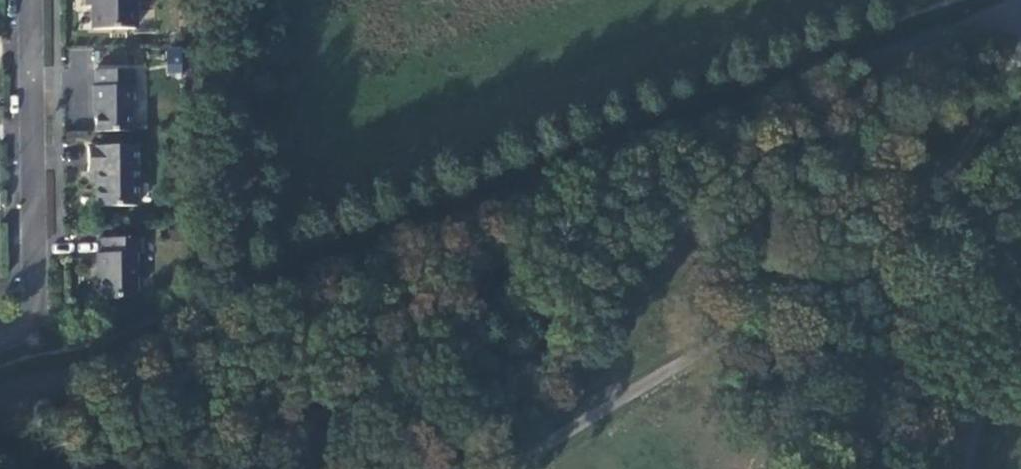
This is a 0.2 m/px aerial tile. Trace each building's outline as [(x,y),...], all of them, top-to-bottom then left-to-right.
[(127,0),(80,0),(80,10),(87,10),(87,33),(127,33),(127,0)] [(96,49),(70,46),(68,73),(94,75),(96,49)] [(93,115),(93,136),(126,137),(125,95),(131,95),(131,71),(96,71),(96,88),(88,88),(89,115),(93,115)] [(135,156),(86,155),(86,183),(96,183),(96,211),(134,212),(135,156)] [(136,243),(104,242),(104,258),(93,258),(93,277),(100,284),(99,298),(107,301),(110,295),(114,297),(130,296),(130,266),(136,259),(136,243)]
